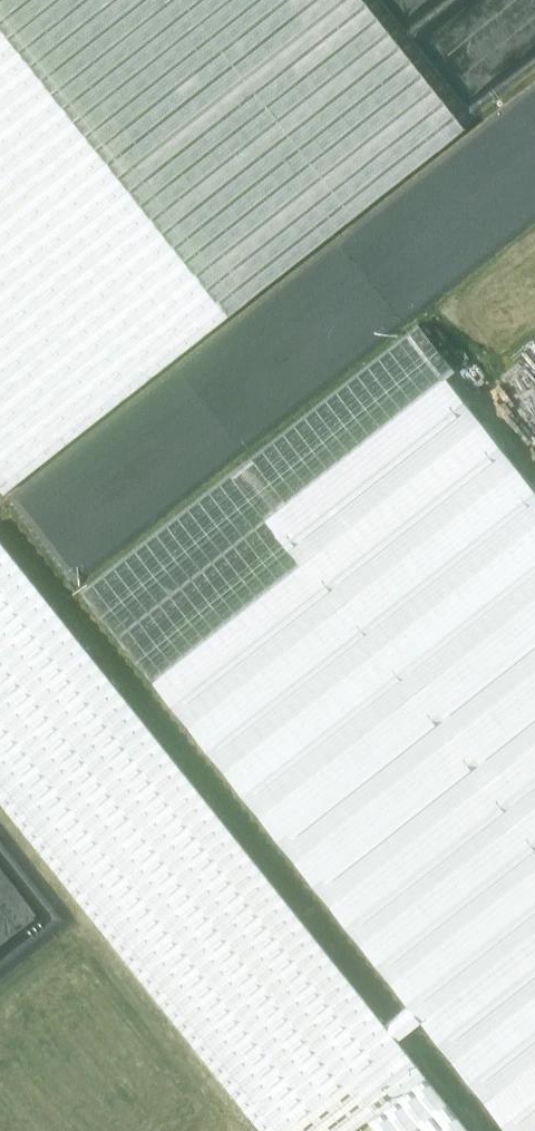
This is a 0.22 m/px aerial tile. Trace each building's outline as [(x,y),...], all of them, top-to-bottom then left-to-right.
[(3,493),(464,127),(363,0),(0,0),(0,489),(3,493)] [(418,27),(427,21),(473,90),(534,49),(534,0),(400,0),(418,27)] [(514,466),(444,378),(454,370),(417,323),(78,593),(186,728),(328,906),(506,1130),(534,1130),(534,493),(514,466)] [(366,1119),(376,1130),(468,1130),(0,539),(0,802),(261,1130),(350,1130),(366,1119)] [(30,923),(33,926),(53,911),(0,840),(0,945),(30,923)]
